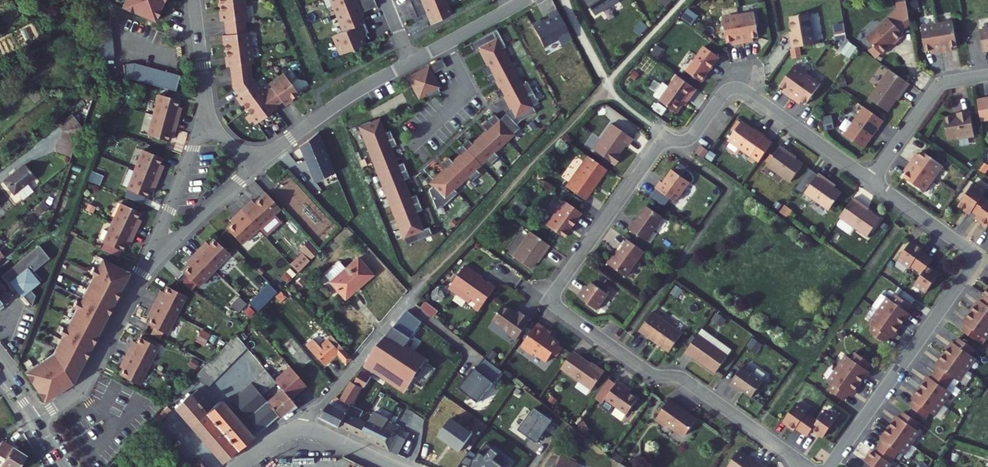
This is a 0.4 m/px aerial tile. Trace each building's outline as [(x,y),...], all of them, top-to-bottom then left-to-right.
[(121,7),(154,20),(162,0),(124,0),(121,7)] [(241,0),(218,3),(219,11),(219,15),(218,15),(218,19),(224,18),(225,26),(241,24),(240,16),(243,16),(241,0)] [(332,1),(331,2),(334,11),(362,0),(331,0),(332,1)] [(374,0),(362,0),(334,11),(338,20),(339,20),(343,28),(361,21),(358,15),(362,13),(360,10),(375,4),(374,0)] [(411,7),(414,14),(424,10),(429,22),(449,12),(444,0),(428,0),(421,3),(411,7)] [(595,12),(612,0),(587,0),(595,12)] [(867,34),(882,50),(897,36),(898,37),(905,31),(902,28),(911,20),(907,0),(897,0),(898,6),(867,34)] [(560,40),(571,34),(556,6),(548,10),(549,13),(541,18),(540,15),(531,20),(543,42),(557,35),(560,40)] [(757,34),(752,8),(736,11),(742,39),(749,38),(749,36),(752,35),(757,34)] [(791,35),(792,44),(814,40),(809,9),(790,13),(794,35),(791,35)] [(736,11),(721,13),(726,40),(731,39),(734,39),(734,40),(742,39),(736,11)] [(953,16),(937,19),(942,47),(949,46),(949,44),(952,44),(957,43),(953,16)] [(110,17),(94,19),(99,56),(115,54),(110,17)] [(934,48),(942,47),(937,19),(921,21),(926,48),(931,47),(934,47),(934,48)] [(365,28),(362,21),(361,21),(343,28),(331,33),(338,52),(361,42),(357,32),(365,28)] [(845,22),(835,24),(837,38),(848,37),(845,22)] [(242,31),(241,24),(225,26),(225,33),(226,41),(223,41),(224,49),(247,46),(245,31),(242,31)] [(505,44),(496,26),(469,40),(473,48),(481,44),(490,61),(481,65),(489,80),(497,76),(501,84),(494,87),(498,95),(505,92),(512,105),(499,116),(494,111),(481,122),(486,127),(472,141),(468,136),(455,147),(460,152),(452,159),(448,154),(441,160),(446,165),(433,177),(435,180),(428,186),(437,205),(445,205),(458,190),(453,185),(465,174),(470,179),(479,171),(474,166),(479,161),(484,157),(489,162),(498,154),(493,148),(519,125),(515,121),(520,117),(536,109),(533,103),(538,99),(528,78),(522,81),(503,45),(505,44)] [(685,67),(700,78),(718,52),(702,42),(685,67)] [(249,62),(247,46),(224,49),(225,57),(228,57),(229,64),(232,84),(248,76),(246,62),(249,62)] [(446,64),(441,55),(428,62),(432,71),(446,64)] [(133,61),(122,63),(124,78),(131,76),(131,78),(174,90),(179,74),(133,61)] [(784,89),(791,93),(808,70),(794,61),(779,82),(784,85),(786,87),(784,89)] [(432,71),(428,62),(409,72),(415,84),(414,84),(416,91),(424,89),(425,93),(439,90),(437,80),(432,71)] [(901,92),(910,79),(890,65),(869,94),(888,107),(899,91),(901,92)] [(821,79),(808,70),(791,93),(791,94),(797,98),(799,95),(801,97),(806,100),(821,79)] [(686,95),(687,96),(695,84),(676,71),(667,83),(661,79),(652,92),(676,108),(686,95)] [(288,98),(296,92),(282,73),(268,84),(270,86),(262,92),(263,94),(272,105),(279,99),(286,94),(288,98)] [(252,83),(248,76),(232,84),(238,92),(243,98),(240,101),(245,108),(263,94),(262,92),(254,82),(252,83)] [(243,98),(238,92),(234,96),(236,99),(238,98),(240,101),(243,98)] [(152,114),(176,120),(178,113),(174,112),(176,105),(177,98),(158,93),(152,114)] [(985,93),(977,95),(981,117),(987,116),(987,94),(985,95),(985,93)] [(272,105),(263,94),(245,108),(249,113),(244,116),(249,122),(252,120),(263,111),(265,114),(274,107),(272,105)] [(282,103),(288,98),(286,94),(279,99),(282,103)] [(843,131),(863,145),(883,116),(864,102),(843,131)] [(953,114),(953,112),(944,114),(948,135),(958,134),(958,135),(975,132),(970,108),(956,110),(957,113),(953,114)] [(265,114),(263,111),(252,120),(254,123),(265,114)] [(83,124),(87,125),(91,113),(88,112),(83,124)] [(82,127),(71,114),(57,125),(64,131),(82,127)] [(174,127),(176,120),(152,114),(147,134),(166,140),(168,133),(170,126),(174,127)] [(432,231),(428,223),(422,226),(415,209),(422,207),(416,191),(409,194),(403,177),(409,174),(403,159),(396,161),(390,145),(396,142),(390,127),(383,129),(378,117),(370,120),(369,117),(359,121),(407,241),(432,231)] [(748,125),(748,122),(741,117),(728,136),(751,151),(764,131),(755,124),(752,128),(748,125)] [(625,140),(628,142),(632,136),(612,120),(592,146),(614,162),(620,154),(617,151),(625,140)] [(76,143),(82,127),(64,131),(61,136),(76,143)] [(321,127),(301,141),(315,176),(336,168),(321,127)] [(61,136),(60,139),(58,144),(73,150),(75,145),(76,143),(61,136)] [(708,147),(700,141),(695,149),(703,154),(708,147)] [(785,148),(786,147),(779,142),(766,161),(790,178),(803,160),(785,148)] [(70,159),(73,150),(58,144),(55,152),(70,159)] [(934,175),(943,162),(922,147),(919,152),(917,154),(915,152),(910,158),(934,175)] [(134,168),(157,178),(160,171),(156,169),(158,162),(161,156),(142,149),(134,168)] [(565,183),(583,197),(606,166),(588,153),(565,183)] [(924,188),(934,175),(910,158),(906,164),(908,166),(907,168),(903,173),(924,188)] [(22,186),(33,177),(23,165),(2,181),(19,202),(29,194),(22,186)] [(654,184),(673,198),(688,178),(671,166),(661,179),(658,178),(654,184)] [(154,185),(157,178),(134,168),(126,188),(145,196),(147,190),(150,183),(154,185)] [(804,188),(829,206),(841,189),(829,180),(830,178),(818,169),(804,188)] [(975,180),(959,201),(966,207),(968,204),(973,207),(978,211),(987,198),(982,194),(986,188),(975,180)] [(244,214),(256,228),(280,206),(266,191),(253,203),(248,208),(245,204),(239,209),(243,214),(244,214)] [(860,199),(853,194),(839,214),(866,233),(879,216),(858,201),(860,199)] [(562,234),(580,210),(563,197),(544,222),(562,234)] [(987,198),(978,211),(976,214),(987,223),(987,222),(987,197),(987,198)] [(245,204),(248,208),(253,203),(250,199),(245,204)] [(110,221),(132,231),(136,225),(131,223),(134,216),(137,210),(119,202),(110,221)] [(628,225),(645,238),(662,214),(646,202),(635,218),(633,217),(628,225)] [(243,214),(239,209),(234,214),(237,218),(232,223),(226,228),(239,243),(256,228),(244,214),(243,214)] [(234,214),(228,219),(232,223),(237,218),(234,214)] [(129,238),(132,231),(110,221),(101,240),(119,249),(122,243),(125,236),(129,238)] [(543,249),(548,242),(529,228),(511,252),(529,265),(541,248),(543,249)] [(624,272),(642,247),(627,236),(615,253),(610,250),(604,258),(624,272)] [(194,252),(212,269),(227,252),(213,238),(207,244),(202,249),(199,246),(194,252)] [(920,249),(922,247),(910,238),(898,256),(909,264),(911,262),(916,266),(926,253),(920,249)] [(308,258),(316,249),(306,239),(297,247),(308,258)] [(116,256),(119,249),(101,240),(98,247),(116,256)] [(199,246),(202,249),(207,244),(204,241),(199,246)] [(36,245),(0,273),(0,276),(9,287),(12,285),(28,306),(32,295),(26,288),(38,279),(32,271),(28,274),(27,273),(46,258),(36,245)] [(212,269),(194,252),(189,257),(192,260),(187,265),(182,271),(196,285),(212,269)] [(932,257),(926,253),(916,266),(922,270),(913,281),(925,290),(938,272),(927,264),(932,257)] [(372,273),(356,254),(342,266),(337,260),(321,274),(342,299),(372,273)] [(81,361),(127,271),(99,257),(94,267),(91,265),(87,272),(91,273),(77,300),(74,298),(70,305),(74,307),(63,327),(60,325),(57,332),(60,333),(54,346),(57,348),(54,355),(44,362),(41,358),(23,371),(43,400),(71,381),(78,367),(75,366),(79,359),(81,361)] [(189,257),(184,262),(187,265),(192,260),(189,257)] [(482,278),(481,275),(464,263),(448,287),(469,300),(471,298),(476,301),(482,304),(495,284),(487,278),(486,280),(482,278)] [(607,290),(590,278),(587,284),(584,288),(581,286),(577,292),(595,306),(607,290)] [(152,294),(149,301),(171,312),(181,293),(163,284),(156,296),(152,294)] [(886,296),(877,309),(899,324),(905,316),(902,314),(905,309),(909,303),(896,293),(891,300),(886,296)] [(245,301),(238,294),(229,303),(237,310),(245,301)] [(987,295),(983,301),(979,306),(976,303),(972,309),(987,321),(987,295)] [(0,301),(0,308),(9,301),(5,297),(0,301)] [(171,312),(149,301),(145,307),(150,310),(146,316),(143,322),(150,325),(159,330),(161,331),(171,312)] [(512,310),(512,309),(503,302),(494,316),(494,320),(507,328),(506,330),(517,337),(531,316),(520,309),(517,313),(512,310)] [(687,334),(651,308),(638,327),(673,352),(687,334)] [(899,324),(877,309),(868,321),(873,325),(869,331),(882,341),(887,335),(890,330),(893,332),(899,324)] [(972,309),(966,317),(969,319),(966,324),(963,328),(976,338),(980,332),(986,336),(987,333),(987,321),(972,309)] [(549,333),(551,330),(537,320),(522,341),(523,345),(530,350),(534,350),(546,359),(552,351),(556,353),(562,344),(559,342),(559,340),(549,333)] [(358,373),(353,372),(339,394),(352,400),(378,361),(386,351),(411,370),(421,359),(399,343),(406,334),(392,323),(362,359),(358,373)] [(159,330),(150,325),(146,332),(155,337),(159,330)] [(715,336),(700,325),(697,331),(711,341),(715,336)] [(350,350),(344,343),(331,329),(320,340),(313,333),(306,339),(325,359),(338,348),(345,355),(350,350)] [(238,331),(201,369),(197,374),(210,386),(249,344),(246,340),(238,331)] [(711,341),(697,331),(683,349),(689,354),(690,352),(714,369),(730,347),(715,336),(711,341)] [(313,356),(294,333),(284,341),(303,364),(313,356)] [(129,347),(125,354),(147,365),(157,346),(139,337),(136,343),(133,349),(129,347)] [(968,353),(972,347),(959,338),(955,344),(952,348),(948,346),(943,353),(965,369),(973,357),(968,353)] [(57,348),(54,346),(52,351),(41,358),(44,362),(54,355),(57,348)] [(592,387),(604,368),(596,363),(595,364),(573,348),(561,365),(592,387)] [(403,379),(411,370),(386,351),(378,361),(403,379)] [(844,355),(835,367),(857,382),(862,375),(859,372),(863,368),(867,361),(854,352),(849,359),(844,355)] [(965,369),(943,353),(938,360),(942,362),(938,367),(934,373),(947,382),(951,376),(957,380),(965,369)] [(147,365),(125,354),(122,360),(126,362),(123,369),(120,375),(138,384),(147,365)] [(475,365),(488,375),(497,363),(484,354),(475,365)] [(275,375),(290,393),(300,384),(299,383),(305,379),(291,362),(275,375)] [(488,375),(491,377),(493,375),(494,376),(502,367),(497,363),(488,375)] [(266,364),(249,379),(231,395),(261,429),(279,413),(280,414),(297,401),(290,393),(275,375),(266,364)] [(475,365),(473,364),(465,374),(463,373),(456,383),(477,399),(493,379),(491,377),(488,375),(475,365)] [(750,394),(761,378),(741,364),(728,382),(735,386),(736,384),(750,394)] [(857,382),(835,367),(825,380),(831,384),(827,390),(840,399),(844,393),(848,388),(851,390),(857,382)] [(947,382),(934,373),(930,378),(926,383),(923,381),(918,388),(940,403),(948,391),(943,387),(947,382)] [(625,386),(627,384),(618,378),(616,381),(608,375),(595,394),(603,399),(605,396),(626,412),(638,396),(625,386)] [(940,403),(918,388),(913,394),(917,397),(913,402),(909,407),(922,416),(926,410),(932,414),(940,403)] [(220,401),(213,407),(198,391),(191,398),(189,395),(175,407),(223,461),(252,437),(220,401)] [(337,404),(328,400),(317,412),(337,422),(346,409),(352,401),(352,400),(339,394),(335,392),(332,395),(340,399),(337,404)] [(668,421),(679,430),(692,411),(687,407),(687,408),(681,404),(682,403),(670,394),(654,414),(664,421),(668,421)] [(346,409),(337,422),(358,434),(365,419),(358,416),(363,407),(352,401),(346,409)] [(792,403),(779,420),(790,429),(792,427),(798,430),(807,418),(801,413),(803,411),(792,403)] [(536,439),(552,417),(533,404),(518,426),(536,439)] [(365,419),(358,434),(393,452),(402,437),(395,433),(396,432),(393,431),(396,424),(384,418),(386,416),(372,408),(367,417),(366,416),(365,419)] [(173,413),(168,409),(153,425),(158,429),(173,413)] [(813,421),(807,418),(798,430),(804,435),(808,428),(820,436),(832,419),(821,410),(813,421)] [(697,414),(692,411),(679,430),(681,431),(685,429),(697,414)] [(910,418),(902,412),(898,418),(895,423),(891,421),(886,428),(903,440),(912,427),(906,424),(910,418)] [(438,432),(459,447),(472,429),(451,414),(438,432)] [(903,440),(886,428),(882,434),(885,437),(881,441),(877,447),(890,456),(893,451),(895,452),(903,440)] [(7,466),(8,466),(15,466),(24,452),(1,437),(0,438),(0,454),(3,456),(0,461),(0,466),(6,466),(7,466)] [(469,466),(488,466),(489,463),(496,466),(501,461),(506,455),(486,439),(473,456),(465,452),(460,459),(471,464),(469,466)] [(728,466),(764,466),(765,465),(758,460),(758,461),(738,447),(725,465),(728,466)] [(877,447),(873,452),(870,450),(862,462),(869,466),(884,466),(886,463),(885,462),(890,456),(877,447)] [(580,459),(561,452),(554,466),(578,466),(580,459)]
